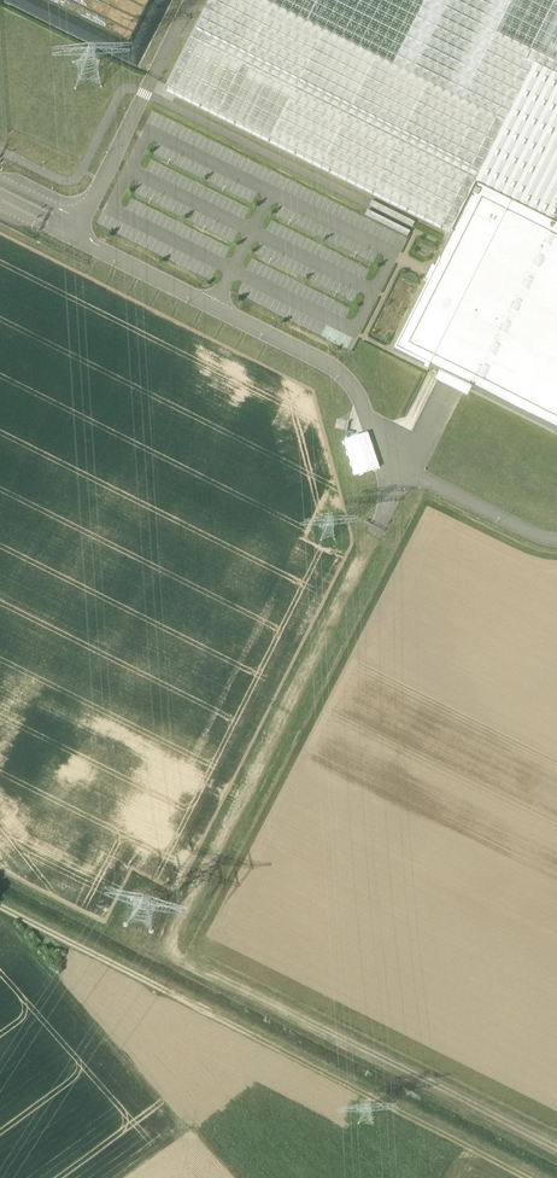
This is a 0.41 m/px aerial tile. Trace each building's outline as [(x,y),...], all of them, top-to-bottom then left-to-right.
[(165,89),(451,233),(434,266),(430,264),(423,279),(426,281),(392,349),(439,373),(435,381),(465,396),(469,388),(556,432),(556,0),(208,0),(165,89)]
